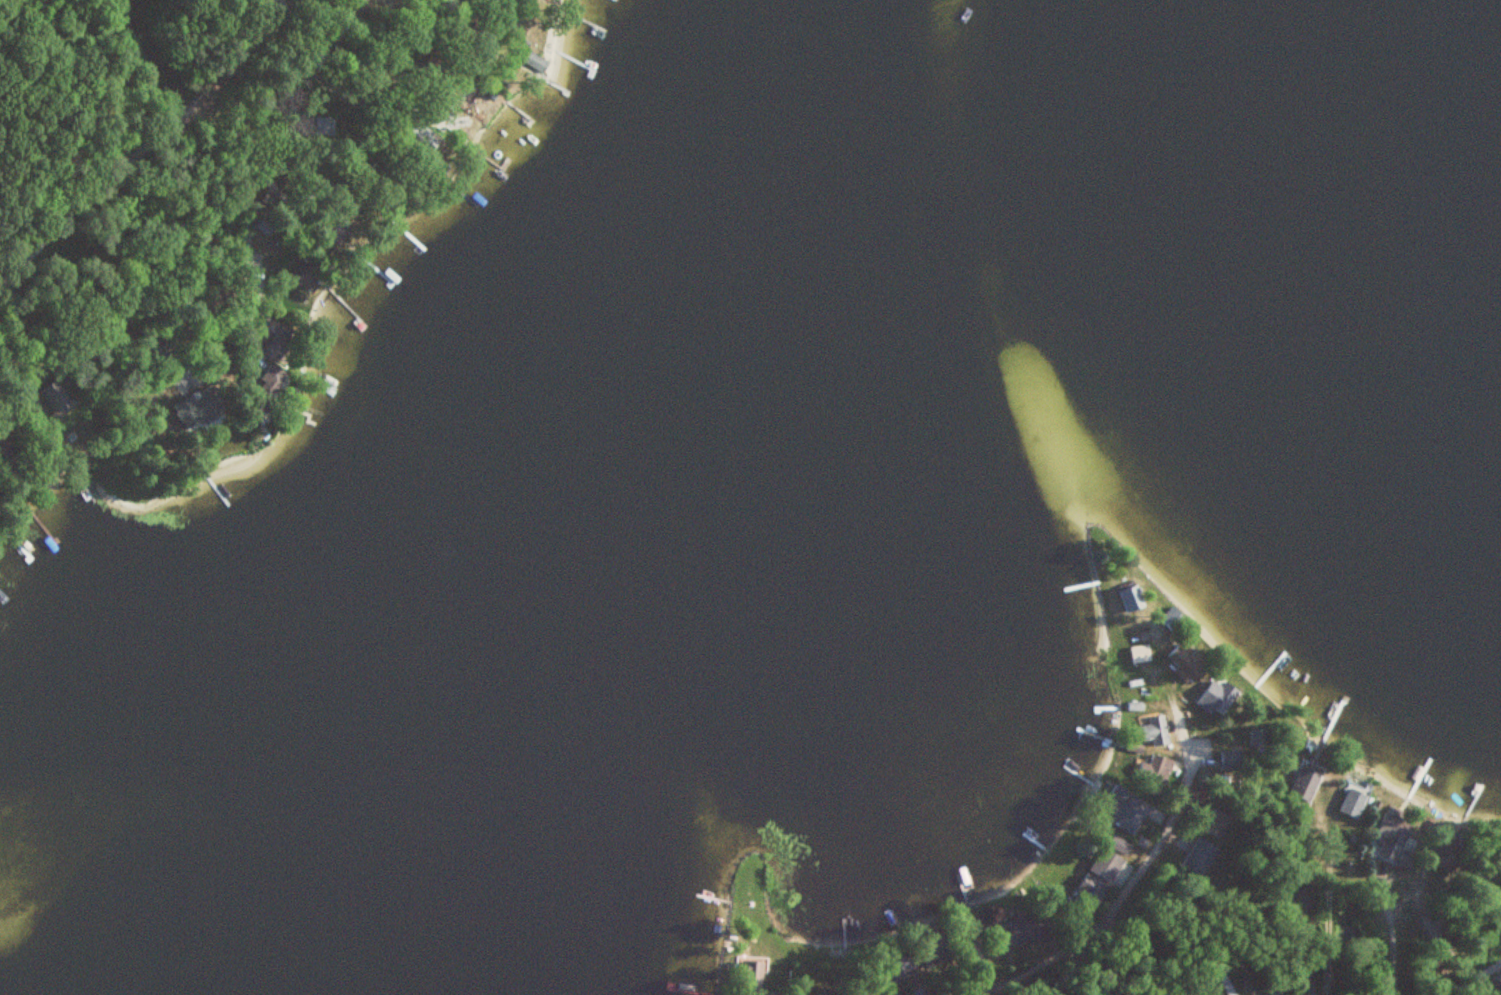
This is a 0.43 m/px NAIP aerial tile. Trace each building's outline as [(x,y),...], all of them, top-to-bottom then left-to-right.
[(523,61),(543,71),(549,59),(529,49),(523,61)] [(433,157),(444,135),(413,119),(402,141),(433,157)] [(293,272),(308,289),(324,275),(309,258),(293,272)] [(256,337),(269,343),(265,350),(281,358),(296,329),(267,314),(256,337)] [(290,372),(272,362),(263,378),(265,380),(252,406),(268,414),(290,372)] [(44,389),(60,413),(77,401),(62,378),(44,389)] [(191,400),(205,424),(225,413),(212,389),(191,400)] [(1156,605),(1147,584),(1130,590),(1138,612),(1156,605)] [(1181,632),(1195,618),(1180,604),(1167,618),(1181,632)] [(1195,683),(1215,664),(1203,652),(1198,657),(1185,643),(1173,654),(1184,666),(1181,669),(1195,683)] [(1158,661),(1158,644),(1140,644),(1140,661),(1158,661)] [(1227,678),(1206,685),(1216,716),(1237,710),(1227,678)] [(1149,740),(1158,739),(1158,745),(1174,743),(1171,714),(1155,715),(1156,723),(1147,724),(1149,740)] [(1148,763),(1142,779),(1167,788),(1178,760),(1158,752),(1153,765),(1148,763)] [(1313,801),(1325,773),(1306,765),(1293,793),(1313,801)] [(1359,819),(1370,795),(1351,787),(1341,811),(1359,819)] [(1114,820),(1136,834),(1154,806),(1132,792),(1114,820)] [(1407,843),(1416,824),(1388,811),(1379,830),(1407,843)] [(1222,834),(1226,821),(1212,817),(1208,829),(1222,834)] [(1136,844),(1116,832),(1093,869),(1114,881),(1136,844)] [(1221,847),(1199,835),(1182,867),(1204,879),(1221,847)] [(1110,884),(1091,873),(1074,899),(1094,911),(1110,884)] [(1013,943),(1047,937),(1043,914),(1009,919),(1013,943)] [(912,973),(918,956),(905,951),(899,968),(912,973)] [(745,959),(745,994),(767,994),(767,959),(745,959)]
